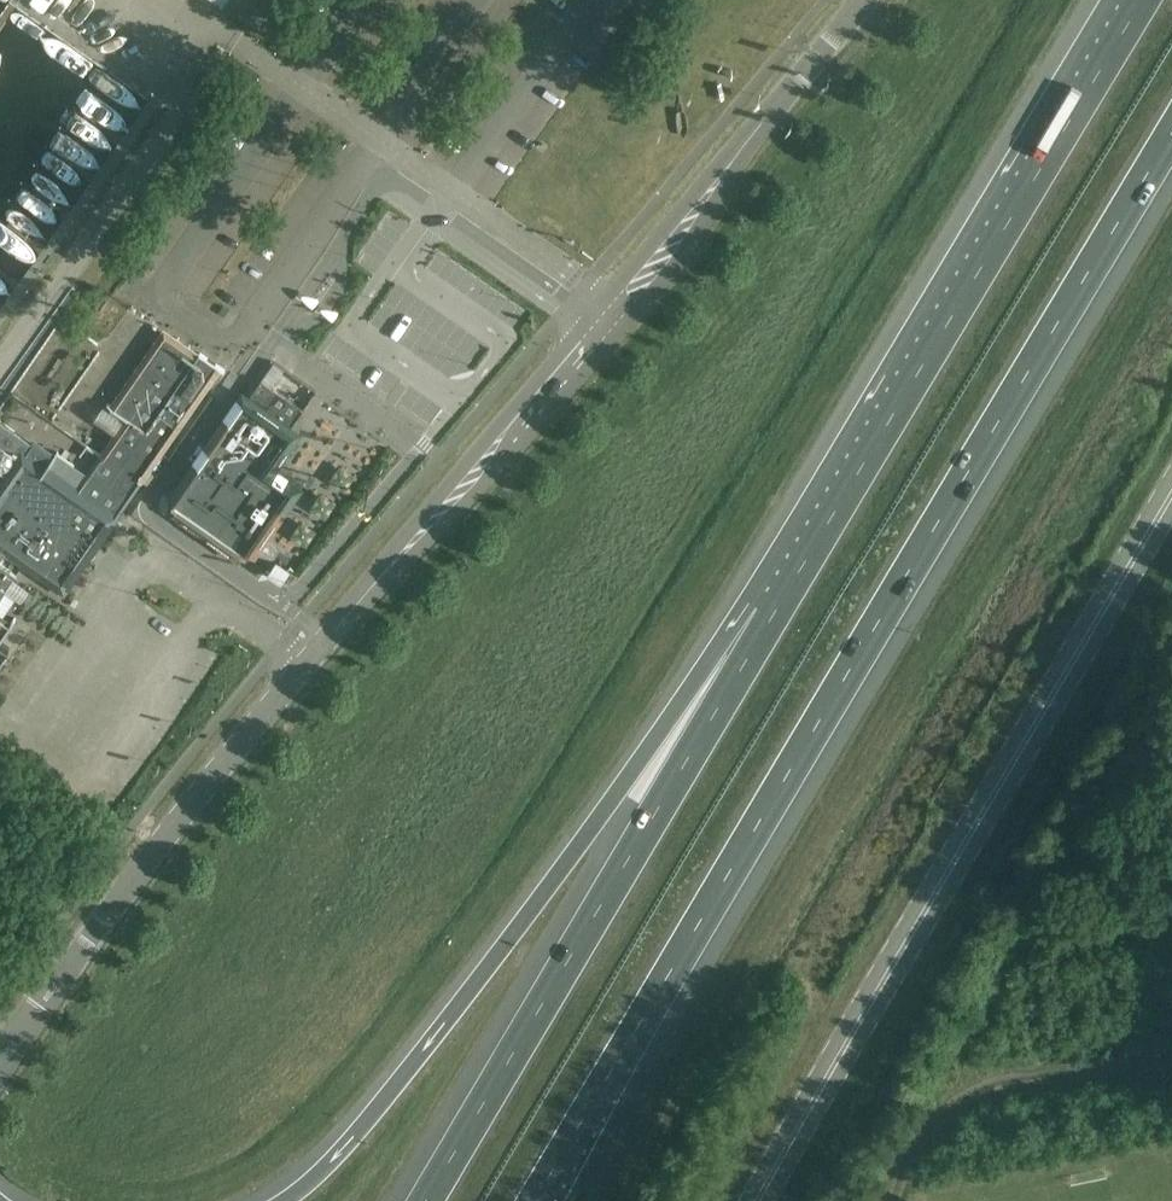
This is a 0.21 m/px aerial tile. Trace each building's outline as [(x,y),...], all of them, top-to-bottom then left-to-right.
[(128,419),(104,455),(141,481),(186,416),(220,368),(225,372),(226,371),(201,353),(198,357),(177,342),(172,338),(162,340),(117,404),(115,407),(108,403),(108,404),(128,419)] [(252,393),(294,423),(296,421),(304,410),(262,380),(253,391),(252,393)] [(175,507),(176,508),(242,555),(245,557),(249,552),(292,491),(265,472),(284,446),(280,443),(286,434),(244,404),(240,402),(228,419),(231,422),(209,452),(206,450),(197,463),(200,465),(174,502),(172,505),(175,507)] [(10,547),(41,569),(38,573),(63,590),(141,481),(104,455),(89,476),(56,453),(53,458),(0,421),(0,561),(10,547)] [(335,464),(343,488),(368,480),(360,456),(335,464)] [(309,510),(295,531),(316,545),(330,524),(309,510)] [(282,578),(292,564),(278,553),(267,568),(282,578)] [(14,575),(0,566),(0,595),(14,575)] [(11,648),(1,641),(13,623),(0,614),(0,663),(11,648)]
